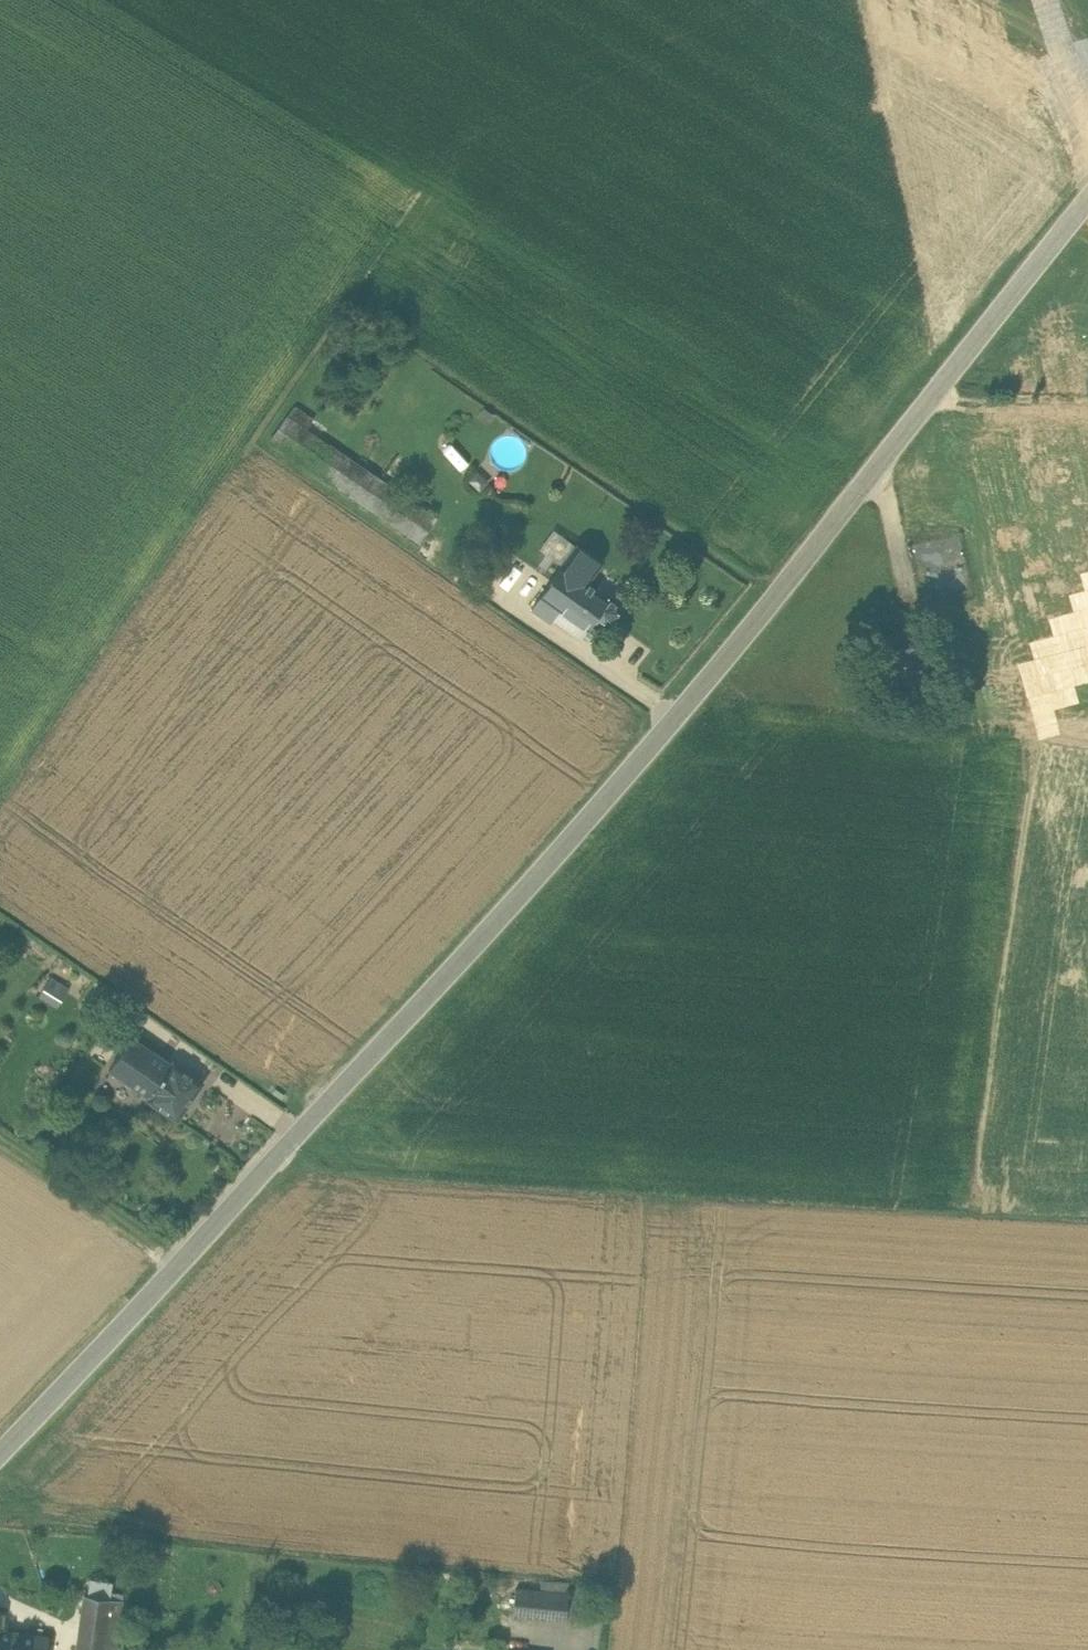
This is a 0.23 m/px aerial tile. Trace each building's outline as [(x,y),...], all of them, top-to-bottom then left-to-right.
[(437,516),(288,414),(271,439),(420,542),(437,516)] [(459,468),(475,453),(458,434),(442,449),(459,468)] [(539,547),(552,556),(566,537),(553,527),(539,547)] [(934,559),(962,556),(960,535),(932,538),(934,559)] [(562,563),(576,544),(566,537),(552,556),(562,563)] [(576,544),(562,563),(588,581),(602,561),(577,543),(576,544)] [(588,581),(562,563),(541,594),(560,607),(588,627),(597,615),(606,621),(612,620),(620,609),(619,603),(588,581)] [(552,618),(560,607),(541,594),(532,607),(551,620),(552,618)] [(560,607),(552,618),(581,638),(588,627),(560,607)] [(923,643),(881,652),(888,686),(930,677),(923,643)] [(38,993),(58,1003),(69,983),(49,972),(38,993)] [(150,1096),(172,1063),(132,1035),(110,1068),(150,1096)] [(172,1063),(150,1096),(149,1097),(178,1117),(203,1081),(174,1061),(172,1063)] [(569,1592),(516,1587),(514,1613),(566,1618),(569,1592)] [(591,1594),(569,1592),(566,1618),(600,1622),(602,1605),(590,1604),(591,1594)] [(85,1594),(77,1649),(115,1649),(122,1600),(85,1594)] [(0,1634),(0,1649),(47,1649),(49,1634),(1,1627),(0,1634)]
